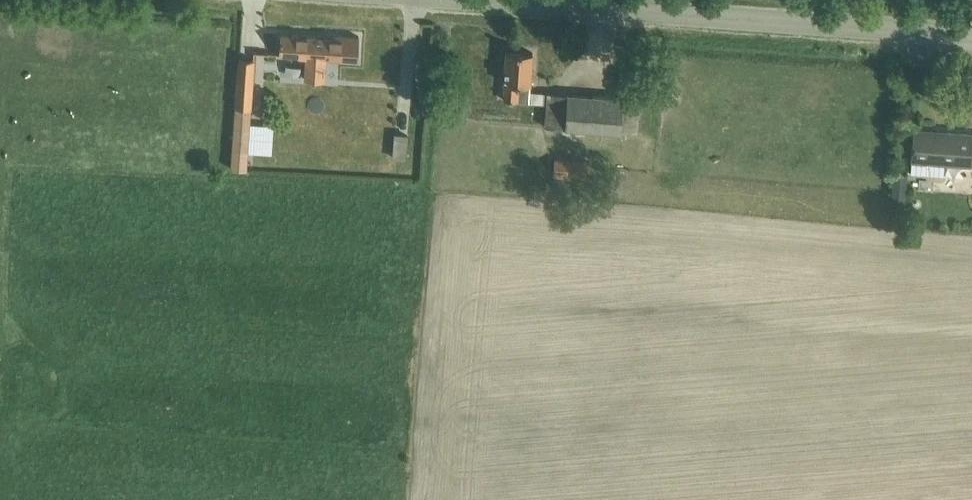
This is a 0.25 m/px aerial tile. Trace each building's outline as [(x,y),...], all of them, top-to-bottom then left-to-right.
[(357,59),(358,36),(326,34),(326,37),(280,34),(278,54),(305,55),(304,79),(324,80),(325,57),(357,59)] [(529,84),(531,50),(505,48),(502,81),(504,81),(503,98),(526,100),(527,84),(529,84)] [(232,152),(231,168),(246,168),(247,154),(250,107),(253,59),(238,58),(235,106),(232,152)] [(549,92),(547,127),(623,130),(623,129),(639,130),(640,99),(624,98),(624,96),(568,93),(549,92)] [(971,165),(971,133),(914,128),(910,173),(941,176),(943,162),(971,165)] [(397,134),(396,160),(412,160),(413,135),(397,134)] [(591,160),(556,159),(556,174),(591,174),(591,160)] [(892,174),(890,207),(905,208),(907,175),(892,174)]
